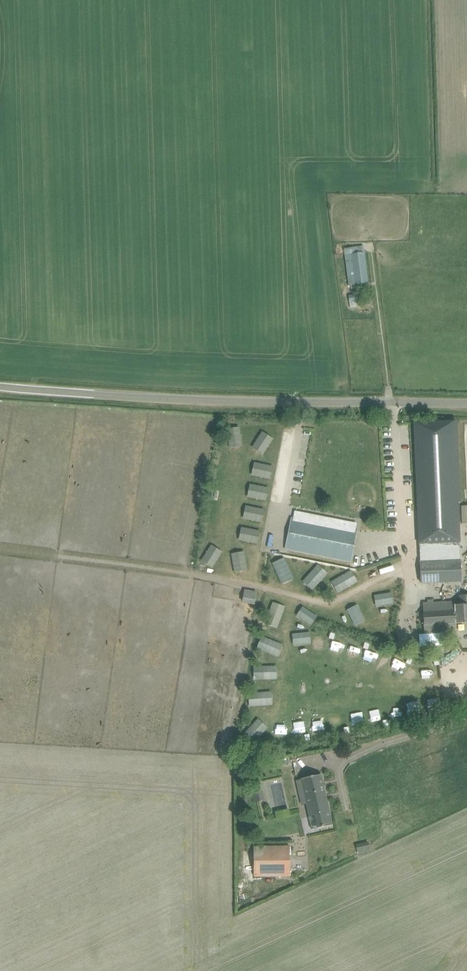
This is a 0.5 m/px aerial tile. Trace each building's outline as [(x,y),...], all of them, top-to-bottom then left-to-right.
[(349,285),(368,283),(363,246),(344,248),(349,285)] [(359,306),(358,295),(350,296),(351,307),(359,306)] [(457,420),(414,422),(419,524),(441,523),(440,506),(458,505),(461,505),(457,420)] [(285,549),(351,562),(357,530),(291,517),(285,549)] [(460,541),(420,543),(421,583),(461,581),(460,541)] [(286,559),(272,565),(281,585),(295,579),(286,559)] [(329,573),(319,564),(302,582),(312,591),(329,573)] [(359,582),(352,570),(331,581),(337,594),(359,582)] [(246,589),(244,602),(256,603),(258,590),(246,589)] [(392,593),(375,596),(377,608),(394,605),(392,593)] [(455,602),(447,602),(449,624),(466,623),(466,595),(460,595),(460,604),(455,605),(455,602)] [(423,603),(424,625),(449,624),(447,602),(423,603)] [(286,608),(274,603),(265,626),(277,631),(282,617),(286,608)] [(358,606),(348,611),(356,627),(366,623),(358,606)] [(303,607),(297,616),(303,620),(312,626),(318,617),(303,607)] [(313,644),(312,632),(302,633),(292,635),(293,646),(313,644)] [(439,635),(426,635),(426,649),(439,648),(439,635)] [(283,645),(262,637),(257,649),(278,658),(283,645)] [(329,652),(340,654),(343,644),(332,641),(329,652)] [(369,650),(366,660),(373,662),(377,652),(369,650)] [(276,667),(254,667),(254,680),(276,681),(276,667)] [(273,706),(272,692),(249,693),(250,707),(273,706)] [(420,699),(409,701),(411,714),(422,712),(420,699)] [(391,707),(392,718),(403,717),(402,706),(391,707)] [(373,721),(384,720),(383,708),(371,709),(373,721)] [(352,714),(354,726),(365,724),(363,712),(352,714)] [(330,720),(332,730),(344,728),(341,717),(330,720)] [(259,719),(243,735),(253,744),(268,727),(259,719)] [(324,721),(315,724),(318,733),(326,731),(324,721)] [(271,739),(283,737),(282,727),(269,729),(271,739)] [(309,817),(311,816),(316,814),(319,827),(318,827),(319,828),(333,825),(321,774),(301,779),(296,780),(302,807),(307,806),(309,817)] [(287,806),(273,806),(274,831),(288,831),(287,806)] [(368,843),(357,845),(359,853),(370,851),(368,843)] [(254,846),(254,876),(290,876),(290,846),(254,846)]
